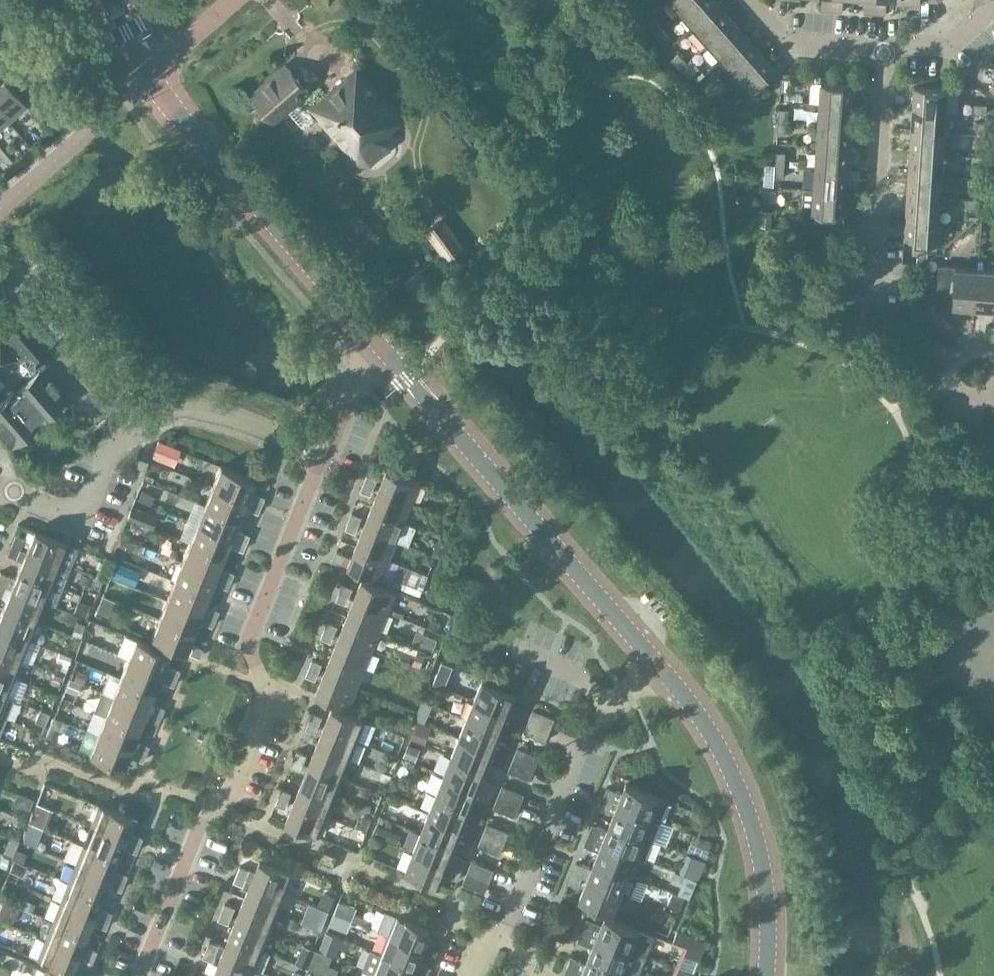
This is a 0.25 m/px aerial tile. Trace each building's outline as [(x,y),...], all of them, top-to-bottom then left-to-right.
[(681,10),(693,0),(672,0),(681,10)] [(695,27),(720,5),(715,0),(693,0),(681,10),(695,27)] [(833,0),(822,0),(822,9),(832,9),(833,0)] [(832,9),(843,10),(844,0),(833,0),(832,9)] [(876,13),(877,0),(866,0),(865,12),(876,13)] [(876,13),(886,13),(887,0),(877,0),(876,13)] [(695,27),(709,43),(734,21),(720,5),(695,27)] [(647,24),(656,33),(662,27),(654,18),(647,24)] [(709,43),(723,59),(748,38),(734,21),(709,43)] [(662,27),(656,33),(664,42),(670,37),(662,27)] [(723,59),(738,76),(762,54),(748,38),(723,59)] [(672,59),(681,69),(687,63),(679,53),(672,59)] [(762,54),(738,76),(752,92),(777,71),(762,54)] [(687,63),(681,69),(689,78),(696,72),(687,63)] [(300,98),(357,164),(391,134),(388,131),(401,120),(357,69),(322,100),(309,85),(306,88),(289,69),(267,87),(264,84),(251,96),(273,122),(300,98)] [(782,77),(781,90),(790,91),(791,78),(782,77)] [(9,121),(27,105),(4,79),(0,82),(0,110),(9,121)] [(822,81),(820,103),(854,105),(855,83),(822,81)] [(705,88),(713,98),(719,92),(711,83),(705,88)] [(915,87),(913,109),(947,111),(948,89),(915,87)] [(719,92),(713,98),(721,107),(728,101),(719,92)] [(820,103),(819,124),(852,127),(854,105),(820,103)] [(974,113),(986,114),(987,105),(975,104),(974,113)] [(780,109),(779,121),(788,122),(788,109),(780,109)] [(913,109),(912,131),(945,133),(947,111),(913,109)] [(9,121),(0,110),(0,129),(9,121)] [(788,122),(779,121),(778,134),(787,134),(788,122)] [(978,122),(977,135),(985,135),(986,123),(978,122)] [(819,124),(817,146),(851,148),(852,127),(819,124)] [(912,131),(910,152),(944,154),(945,133),(912,131)] [(985,135),(977,135),(976,147),(984,148),(985,135)] [(817,146),(816,167),(849,169),(851,148),(817,146)] [(777,152),(776,165),(785,165),(786,153),(777,152)] [(910,152),(909,173),(942,176),(944,154),(910,152)] [(785,165),(776,165),(775,177),(784,178),(785,165)] [(975,165),(974,178),(982,178),(983,166),(975,165)] [(816,167),(815,188),(848,191),(849,169),(816,167)] [(909,173),(907,195),(941,197),(942,176),(909,173)] [(982,178),(974,178),(973,190),(981,191),(982,178)] [(764,185),(763,198),(778,199),(779,186),(764,185)] [(803,207),(803,217),(805,219),(827,221),(846,222),(846,213),(848,191),(815,188),(805,188),(803,207)] [(907,195),(906,216),(939,219),(941,197),(907,195)] [(968,207),(980,208),(981,200),(968,199),(968,207)] [(939,219),(906,216),(904,239),(924,240),(923,248),(937,249),(939,219)] [(442,218),(426,230),(446,257),(462,245),(442,218)] [(954,305),(956,267),(940,265),(938,284),(937,284),(936,310),(953,311),(954,305)] [(954,305),(975,306),(978,268),(956,267),(954,305)] [(993,308),(993,269),(978,268),(975,306),(993,308)] [(15,389),(42,419),(67,397),(41,366),(46,362),(35,349),(52,334),(55,338),(56,337),(42,321),(32,310),(31,311),(35,315),(17,330),(20,334),(13,340),(4,330),(0,334),(0,371),(10,383),(15,389)] [(49,315),(42,321),(56,337),(57,338),(64,331),(49,315)] [(15,389),(0,402),(0,429),(10,441),(13,444),(42,419),(15,389)] [(158,441),(151,457),(175,467),(181,450),(163,443),(158,441)] [(220,466),(212,486),(245,499),(253,480),(220,466)] [(386,469),(378,489),(412,502),(420,483),(386,469)] [(145,481),(152,484),(154,478),(147,475),(145,481)] [(367,475),(364,483),(373,487),(376,479),(367,475)] [(373,487),(364,483),(361,491),(370,494),(373,487)] [(212,486),(204,505),(238,518),(245,499),(212,486)] [(378,489),(371,508),(405,521),(412,502),(378,489)] [(142,491),(138,500),(148,504),(152,494),(142,491)] [(254,494),(251,501),(260,505),(263,497),(254,494)] [(260,505),(251,501),(248,509),(257,512),(260,505)] [(132,505),(127,518),(153,528),(158,516),(132,505)] [(204,505),(196,523),(245,543),(248,535),(233,529),(238,518),(204,505)] [(440,514),(452,519),(457,507),(450,505),(443,507),(440,514)] [(371,508),(364,527),(397,540),(409,545),(416,526),(405,521),(371,508)] [(352,513),(349,521),(358,525),(361,517),(352,513)] [(358,525),(349,521),(345,529),(355,533),(358,525)] [(196,523),(189,542),(222,556),(227,544),(242,550),(245,543),(196,523)] [(364,527),(356,546),(390,559),(397,540),(364,527)] [(33,530),(25,550),(59,563),(70,567),(78,548),(67,543),(33,530)] [(15,535),(11,545),(19,548),(23,538),(15,535)] [(432,554),(435,556),(441,558),(449,539),(439,536),(432,554)] [(125,549),(128,541),(121,538),(117,546),(125,549)] [(189,542),(181,561),(215,575),(222,556),(189,542)] [(19,548),(11,545),(7,555),(15,558),(19,548)] [(390,559),(356,546),(348,566),(370,574),(382,580),(390,559)] [(25,550),(17,569),(51,582),(62,586),(70,567),(59,563),(25,550)] [(333,560),(343,564),(346,555),(337,551),(333,560)] [(422,563),(431,567),(435,557),(426,553),(422,563)] [(181,561),(174,580),(207,594),(215,575),(181,561)] [(117,563),(111,577),(133,586),(139,572),(117,563)] [(10,588),(44,601),(51,582),(17,569),(10,588)] [(224,569),(221,577),(230,581),(233,572),(224,569)] [(95,578),(102,581),(104,575),(105,574),(98,571),(95,578)] [(423,572),(417,587),(396,579),(394,578),(391,584),(394,585),(419,595),(428,574),(423,572)] [(0,573),(0,584),(4,586),(8,576),(0,573)] [(80,580),(88,583),(91,576),(83,573),(80,580)] [(230,581),(221,577),(217,585),(227,588),(230,581)] [(362,578),(354,598),(388,612),(396,592),(362,578)] [(174,580),(166,599),(199,613),(207,594),(174,580)] [(343,584),(340,592),(349,596),(352,588),(343,584)] [(2,607),(36,620),(44,601),(10,588),(2,607)] [(349,596),(340,592),(337,600),(345,604),(349,596)] [(82,597),(77,609),(88,614),(91,609),(93,602),(82,597)] [(354,598),(347,617),(380,631),(388,612),(354,598)] [(166,599),(158,618),(192,631),(199,613),(166,599)] [(10,632),(28,639),(36,620),(2,607),(0,612),(0,628),(10,632)] [(208,607),(205,615),(214,619),(218,611),(208,607)] [(214,619),(205,615),(202,623),(211,626),(214,619)] [(347,617),(339,636),(373,650),(380,631),(347,617)] [(192,631),(158,618),(150,638),(184,651),(192,631)] [(431,620),(428,628),(438,632),(441,624),(431,620)] [(78,622),(73,635),(81,639),(86,625),(78,622)] [(328,622),(325,630),(333,634),(337,626),(328,622)] [(21,658),(28,639),(10,632),(0,628),(0,650),(21,658)] [(333,634),(325,630),(322,637),(331,641),(333,634)] [(437,639),(427,635),(423,645),(433,649),(437,639)] [(339,636),(331,655),(365,669),(373,650),(339,636)] [(135,638),(127,658),(161,671),(169,651),(135,638)] [(193,645),(190,654),(199,657),(202,649),(193,645)] [(13,677),(21,658),(0,650),(0,672),(13,677)] [(56,660),(63,662),(67,664),(71,656),(59,652),(56,660)] [(416,653),(412,665),(420,668),(424,656),(416,653)] [(331,655),(324,674),(358,688),(365,669),(331,655)] [(127,658),(119,677),(153,690),(161,671),(127,658)] [(313,660),(310,668),(318,671),(321,664),(313,660)] [(442,662),(438,672),(447,675),(451,665),(442,662)] [(170,667),(167,674),(175,678),(178,670),(170,667)] [(318,671),(310,668),(307,675),(315,679),(318,671)] [(77,671),(73,681),(81,684),(82,684),(86,674),(77,671)] [(5,696),(13,677),(0,672),(0,694),(5,696)] [(61,677),(55,674),(51,683),(58,686),(61,677)] [(175,678),(167,674),(164,682),(172,685),(175,678)] [(358,688),(324,674),(316,694),(350,707),(358,688)] [(119,677),(112,696),(145,709),(153,690),(119,677)] [(68,679),(64,690),(76,695),(81,684),(73,681),(68,679)] [(475,697),(474,699),(523,719),(527,708),(512,702),(516,693),(482,680),(481,682),(475,697)] [(5,718),(13,699),(5,696),(0,694),(0,716),(5,718)] [(112,696),(104,715),(138,728),(145,709),(112,696)] [(474,699),(467,718),(500,732),(504,723),(519,729),(523,719),(474,699)] [(423,701),(415,720),(418,721),(425,724),(433,705),(423,701)] [(154,704),(151,712),(160,716),(163,708),(154,704)] [(324,727),(358,740),(366,720),(332,707),(324,727)] [(34,721),(44,725),(48,713),(39,709),(34,721)] [(533,710),(529,721),(551,730),(555,719),(533,710)] [(160,716),(151,712),(148,720),(157,724),(160,716)] [(313,713),(309,721),(318,725),(321,717),(313,713)] [(104,715),(96,734),(130,747),(138,728),(104,715)] [(49,726),(59,730),(63,720),(53,716),(49,726)] [(467,718),(459,737),(507,757),(511,746),(497,741),(500,732),(467,718)] [(318,725),(309,721),(307,728),(315,732),(318,725)] [(551,730),(529,721),(524,733),(546,742),(551,730)] [(417,722),(410,739),(425,745),(432,728),(417,722)] [(35,723),(33,729),(41,732),(43,727),(35,723)] [(316,746),(350,759),(358,740),(324,727),(316,746)] [(130,747),(96,734),(88,754),(122,767),(130,747)] [(459,737),(451,756),(485,770),(489,760),(504,766),(507,757),(459,737)] [(139,742),(136,750),(145,753),(148,746),(139,742)] [(408,744),(403,756),(415,761),(420,749),(408,744)] [(309,765),(342,778),(350,759),(316,746),(309,765)] [(518,747),(513,759),(536,768),(541,756),(518,747)] [(145,753),(136,750),(133,757),(142,761),(145,753)] [(298,750),(294,759),(303,762),(306,754),(298,750)] [(451,756),(444,775),(492,794),(496,784),(482,778),(485,770),(451,756)] [(306,772),(301,784),(335,797),(342,778),(309,765),(303,762),(294,759),(291,766),(306,772)] [(536,768),(513,759),(509,771),(531,780),(536,768)] [(444,775),(436,794),(470,808),(474,798),(488,804),(492,794),(444,775)] [(392,779),(387,791),(399,796),(404,784),(392,779)] [(301,784),(293,803),(327,816),(335,797),(301,784)] [(503,784),(498,797),(520,806),(526,793),(503,784)] [(618,804),(661,821),(669,801),(626,784),(618,804)] [(608,788),(604,797),(613,801),(616,791),(608,788)] [(282,789),(279,797),(288,800),(291,792),(282,789)] [(429,811),(429,813),(468,829),(472,818),(467,816),(470,808),(436,794),(435,796),(429,811)] [(288,800),(279,797),(276,804),(285,808),(288,800)] [(520,806),(498,797),(493,809),(516,818),(520,806)] [(613,801),(604,797),(600,808),(608,812),(613,801)] [(397,810),(400,802),(393,799),(389,807),(397,810)] [(362,802),(360,807),(370,811),(372,806),(362,802)] [(327,816),(293,803),(286,822),(303,829),(320,835),(327,816)] [(610,823),(653,840),(661,821),(618,804),(610,823)] [(98,805),(90,824),(124,838),(132,818),(98,805)] [(29,820),(28,822),(44,829),(48,819),(32,813),(29,820)] [(429,813),(421,832),(455,845),(459,836),(464,838),(468,829),(429,813)] [(357,823),(355,828),(367,833),(372,820),(364,816),(360,824),(357,823)] [(472,818),(468,829),(477,832),(481,822),(472,818)] [(488,822),(483,835),(505,844),(510,831),(488,822)] [(589,836),(636,855),(646,859),(653,840),(610,823),(607,831),(593,826),(589,836)] [(90,824),(83,843),(116,857),(124,838),(90,824)] [(379,826),(375,836),(389,841),(393,832),(390,831),(379,826)] [(477,832),(468,829),(464,838),(473,842),(477,832)] [(38,836),(25,831),(22,836),(23,842),(34,846),(38,836)] [(421,832),(413,851),(447,864),(452,867),(457,856),(452,854),(455,845),(421,832)] [(133,833),(129,841),(138,845),(142,836),(133,833)] [(705,858),(712,841),(693,834),(687,851),(705,858)] [(505,844),(483,835),(478,846),(501,855),(505,844)] [(11,836),(5,851),(12,854),(16,846),(18,839),(11,836)] [(595,860),(629,874),(636,855),(589,836),(584,846),(599,851),(595,860)] [(138,845),(129,841),(126,848),(136,852),(138,845)] [(83,843),(75,862),(109,876),(116,857),(83,843)] [(12,854),(12,856),(23,861),(27,851),(16,846),(12,854)] [(447,864),(413,851),(406,871),(439,884),(447,864)] [(336,857),(324,852),(319,866),(331,870),(336,857)] [(697,879),(704,860),(688,853),(683,865),(688,867),(685,874),(697,879)] [(0,861),(0,865),(6,867),(9,858),(2,855),(0,861)] [(457,856),(452,867),(462,870),(466,859),(457,856)] [(9,870),(7,876),(15,880),(18,873),(33,879),(37,870),(12,860),(9,869),(9,870)] [(245,877),(244,880),(250,883),(251,880),(285,893),(293,874),(259,860),(252,878),(246,876),(245,877)] [(473,860),(468,872),(490,882),(495,869),(473,860)] [(582,877),(587,879),(621,893),(631,897),(638,878),(629,874),(595,860),(591,870),(577,864),(573,874),(582,877)] [(75,862),(68,881),(101,895),(109,876),(75,862)] [(240,867),(237,874),(245,877),(246,876),(248,870),(240,867)] [(462,870),(452,867),(449,876),(458,880),(462,870)] [(117,871),(114,879),(123,883),(126,874),(117,871)] [(490,882),(468,872),(463,884),(486,893),(490,882)] [(245,877),(237,874),(234,882),(242,885),(244,880),(245,877)] [(578,888),(582,877),(573,874),(569,884),(578,888)] [(696,882),(697,879),(687,875),(683,885),(693,889),(696,882)] [(123,883),(114,879),(111,886),(120,890),(123,883)] [(621,893),(587,879),(580,899),(614,913),(621,893)] [(244,880),(242,885),(248,887),(244,899),(277,912),(285,893),(251,880),(250,883),(244,880)] [(68,881),(60,900),(94,914),(101,895),(68,881)] [(668,900),(680,905),(684,894),(673,889),(668,900)] [(329,911),(335,896),(323,892),(317,906),(329,911)] [(12,919),(18,906),(0,898),(0,914),(12,919)] [(25,899),(22,907),(32,911),(36,904),(25,899)] [(244,899),(236,918),(270,931),(277,912),(244,899)] [(340,899),(334,913),(351,920),(357,905),(340,899)] [(60,900),(52,919),(86,933),(94,914),(60,900)] [(301,922),(321,930),(329,911),(317,906),(309,903),(301,922)] [(225,904),(222,912),(230,915),(233,907),(225,904)] [(102,908),(99,917),(108,920),(111,912),(102,908)] [(377,930),(388,934),(437,954),(441,943),(426,937),(430,928),(385,910),(377,930)] [(230,915),(222,912),(219,920),(227,923),(230,915)] [(334,913),(330,924),(347,931),(351,920),(334,913)] [(582,930),(647,957),(656,937),(605,916),(601,927),(586,921),(582,930)] [(108,920),(99,917),(96,924),(105,928),(108,920)] [(236,918),(228,937),(262,950),(270,931),(236,918)] [(52,919),(45,938),(78,952),(86,933),(52,919)] [(589,955),(640,975),(647,957),(582,930),(578,941),(592,947),(589,955)] [(675,937),(673,943),(683,947),(688,936),(677,931),(675,937)] [(320,949),(319,950),(334,956),(338,946),(348,950),(352,942),(327,932),(320,949)] [(388,934),(380,953),(414,967),(418,958),(433,964),(437,954),(388,934)] [(685,948),(683,953),(699,960),(706,943),(688,936),(683,947),(685,948)] [(228,937),(221,956),(254,969),(262,972),(270,953),(262,950),(228,937)] [(78,952),(45,938),(37,958),(71,971),(78,952)] [(298,961),(311,966),(316,954),(318,948),(305,942),(298,961)] [(210,943),(207,950),(215,953),(218,946),(210,943)] [(87,946),(84,955),(93,958),(96,950),(87,946)] [(215,953),(207,950),(203,958),(212,962),(215,953)] [(363,968),(373,972),(382,975),(412,975),(411,975),(414,967),(380,953),(371,950),(363,968)] [(310,968),(330,975),(332,975),(334,971),(323,967),(327,958),(316,954),(311,966),(310,968)] [(93,958),(84,955),(81,962),(90,966),(93,958)] [(581,974),(587,975),(639,975),(640,975),(589,955),(585,964),(571,958),(567,968),(577,972),(581,974)] [(213,974),(217,975),(252,975),(254,969),(221,956),(213,974)] [(577,972),(567,968),(564,975),(575,975),(577,972)]
